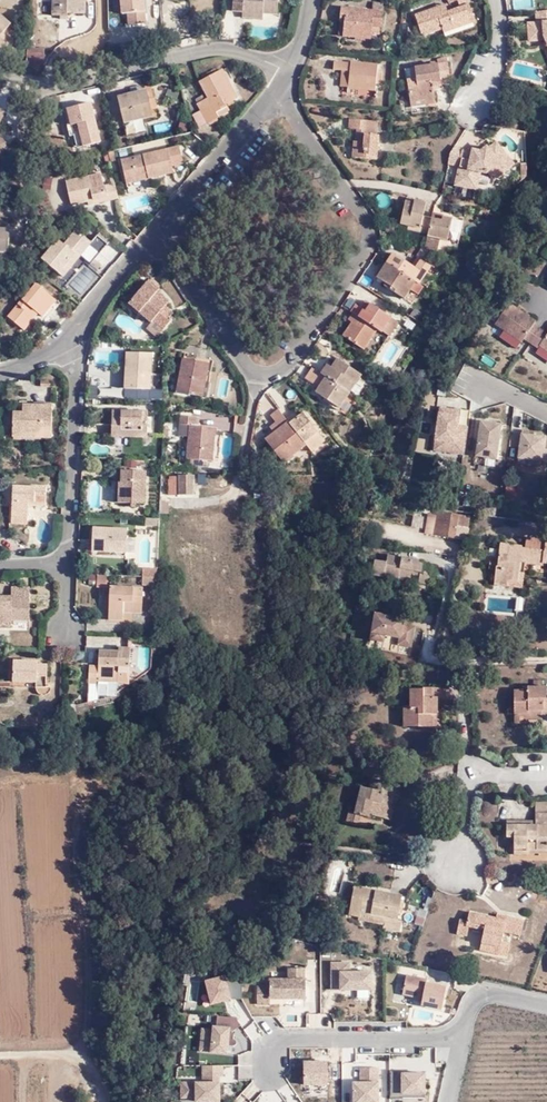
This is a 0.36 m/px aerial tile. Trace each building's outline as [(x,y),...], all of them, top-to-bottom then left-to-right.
[(75,10),(76,0),(51,0),(50,12),(65,13),(66,9),(75,10)] [(120,13),(127,12),(127,24),(146,22),(145,0),(119,0),(120,13)] [(240,13),(240,9),(260,11),(260,16),(274,17),(276,0),(232,0),(231,12),(240,13)] [(443,9),(440,1),(417,9),(423,30),(443,23),(445,29),(456,25),(454,19),(474,13),(470,0),(462,3),(448,7),(443,9)] [(440,1),(443,9),(448,7),(445,0),(442,0),(440,1)] [(534,0),(515,0),(515,9),(534,9),(534,0)] [(373,4),(372,12),(382,13),(383,5),(373,4)] [(259,20),(260,16),(260,11),(240,9),(240,13),(240,18),(259,20)] [(346,20),(345,25),(343,38),(369,40),(371,28),(381,29),(382,13),(372,12),(341,9),(339,19),(346,20)] [(535,36),(546,37),(546,39),(546,11),(536,11),(535,23),(535,36)] [(476,19),(474,13),(454,19),(456,25),(476,19)] [(11,52),(13,41),(7,36),(2,31),(5,28),(0,23),(0,63),(11,52)] [(535,40),(535,36),(535,23),(525,23),(526,40),(535,40)] [(11,33),(5,28),(2,31),(7,36),(11,33)] [(42,64),(44,51),(26,48),(24,62),(42,64)] [(409,76),(412,97),(427,96),(427,100),(438,98),(436,83),(435,80),(442,78),(442,74),(450,73),(448,59),(417,64),(418,74),(413,75),(409,76)] [(335,71),(342,72),(352,72),(351,88),(377,90),(379,66),(336,63),(335,71)] [(220,71),(217,73),(234,100),(237,98),(220,71)] [(341,87),(351,88),(352,72),(342,72),(341,87)] [(200,113),(207,125),(218,118),(214,111),(234,100),(217,73),(197,85),(207,100),(196,107),(200,113)] [(143,93),(115,100),(121,124),(123,135),(142,130),(140,119),(148,117),(143,93)] [(62,111),(65,127),(73,126),(77,149),(94,145),(85,106),(62,111)] [(200,129),(207,125),(200,113),(193,117),(200,129)] [(348,129),(357,130),(362,130),(365,130),(365,122),(349,120),(348,129)] [(361,133),(361,135),(377,136),(378,123),(365,122),(365,130),(362,130),(361,133)] [(70,150),(77,149),(73,126),(65,127),(61,128),(63,139),(68,137),(70,150)] [(377,136),(361,135),(360,143),(356,143),(354,143),(352,158),(376,160),(379,136),(377,136)] [(470,166),(479,168),(485,169),(487,167),(494,176),(505,167),(503,164),(509,158),(494,139),(482,149),(478,147),(470,146),(468,149),(461,147),(456,144),(452,142),(448,146),(446,159),(458,162),(456,173),(468,175),(470,166)] [(174,149),(163,153),(167,170),(179,167),(174,149)] [(117,164),(121,186),(168,174),(167,170),(163,153),(117,164)] [(509,158),(503,164),(505,167),(512,161),(509,158)] [(475,185),(479,168),(470,166),(468,175),(456,173),(454,180),(475,185)] [(67,208),(84,204),(101,200),(102,204),(114,202),(111,186),(99,189),(96,177),(62,185),(67,208)] [(419,249),(433,252),(436,239),(443,241),(447,219),(437,216),(437,214),(426,212),(425,218),(416,216),(419,202),(408,199),(407,203),(398,201),(393,224),(402,226),(401,230),(422,235),(419,249)] [(85,208),(102,204),(101,200),(84,204),(85,208)] [(451,233),(461,234),(463,218),(452,217),(451,233)] [(0,225),(0,248),(12,249),(12,226),(0,225)] [(70,255),(82,240),(73,232),(60,248),(57,251),(51,247),(38,262),(54,276),(58,270),(63,274),(75,259),(70,255)] [(87,244),(82,240),(70,255),(75,259),(87,244)] [(428,265),(429,266),(438,253),(433,252),(419,249),(415,248),(411,254),(416,257),(428,265)] [(382,285),(402,298),(408,302),(418,286),(416,285),(418,282),(428,265),(416,257),(410,265),(390,252),(375,277),(383,282),(382,285)] [(86,263),(67,285),(84,299),(103,277),(86,263)] [(59,279),(63,274),(58,270),(54,276),(59,279)] [(162,317),(166,312),(162,308),(165,304),(154,294),(156,291),(146,281),(124,306),(127,308),(135,316),(136,314),(147,324),(149,322),(161,331),(168,322),(166,320),(162,317)] [(33,314),(36,317),(51,302),(32,285),(2,317),(14,327),(29,311),(33,314)] [(373,332),(377,334),(378,332),(387,317),(362,301),(358,309),(352,305),(346,312),(349,314),(344,321),(348,324),(339,337),(359,352),(373,332)] [(530,344),(541,327),(535,323),(537,319),(510,301),(494,323),(504,330),(498,337),(513,347),(518,340),(521,342),(524,339),(530,344)] [(55,306),(51,302),(36,317),(41,322),(55,306)] [(17,330),(33,314),(29,311),(14,327),(17,330)] [(170,315),(166,312),(162,317),(166,320),(170,315)] [(394,322),(387,317),(378,332),(385,336),(394,322)] [(161,331),(149,322),(147,324),(142,330),(153,340),(161,331)] [(546,331),(541,327),(530,344),(538,349),(540,346),(546,350),(546,331)] [(121,356),(120,391),(145,393),(146,358),(121,356)] [(203,365),(202,374),(207,374),(209,363),(179,357),(179,361),(203,365)] [(332,360),(327,368),(331,370),(336,363),(332,360)] [(196,399),(202,374),(203,365),(179,361),(173,395),(196,399)] [(331,370),(327,368),(323,365),(316,375),(309,371),(303,380),(313,388),(310,393),(323,401),(322,403),(332,412),(344,395),(340,393),(346,385),(350,387),(356,377),(336,363),(331,370)] [(221,379),(221,381),(219,388),(218,395),(218,397),(219,397),(225,398),(226,398),(227,397),(228,390),(229,382),(229,381),(229,380),(222,379),(221,379)] [(344,395),(350,387),(346,385),(340,393),(344,395)] [(460,408),(439,406),(434,450),(464,454),(468,426),(459,425),(460,408)] [(276,461),(300,443),(282,418),(273,408),(264,415),(268,420),(273,427),(267,432),(258,437),(262,443),(274,458),(276,461)] [(7,443),(17,442),(17,439),(46,440),(46,411),(16,410),(16,418),(16,425),(7,425),(7,443)] [(306,450),(314,445),(309,439),(315,434),(299,413),(295,416),(291,411),(282,418),(300,443),(301,444),(306,450)] [(144,416),(109,414),(108,439),(143,440),(144,416)] [(195,419),(177,416),(174,434),(184,436),(180,458),(184,458),(183,465),(200,468),(201,461),(206,462),(211,429),(194,426),(195,419)] [(498,459),(502,421),(479,419),(474,457),(498,459)] [(263,425),(267,432),(273,427),(268,420),(263,425)] [(546,433),(521,430),(518,457),(543,460),(546,433)] [(319,441),(315,434),(309,439),(314,445),(319,441)] [(268,462),(274,458),(262,443),(256,448),(268,462)] [(253,467),(252,474),(267,476),(268,469),(253,467)] [(120,472),(120,484),(119,504),(134,504),(143,505),(144,472),(120,472)] [(168,495),(178,495),(178,483),(179,475),(170,475),(170,479),(168,481),(168,495)] [(179,475),(178,483),(193,485),(193,479),(193,478),(193,476),(179,475)] [(178,483),(178,495),(193,496),(193,490),(193,485),(178,483)] [(45,489),(10,489),(9,522),(25,522),(26,507),(45,508),(45,489)] [(169,504),(158,502),(157,513),(168,515),(169,504)] [(427,531),(447,534),(451,511),(431,507),(427,531)] [(451,511),(447,534),(453,536),(458,512),(451,511)] [(88,554),(107,555),(107,550),(122,550),(123,532),(89,531),(88,554)] [(517,562),(534,564),(535,561),(544,562),(543,569),(546,569),(546,542),(538,541),(536,551),(514,548),(514,545),(492,543),(489,562),(480,561),(479,570),(487,572),(485,583),(497,586),(498,579),(509,580),(512,561),(517,562)] [(122,558),(122,550),(107,550),(107,555),(107,558),(122,558)] [(418,559),(382,553),(378,574),(398,577),(398,574),(413,577),(413,580),(423,582),(426,563),(417,562),(418,559)] [(513,588),(517,562),(512,561),(509,580),(498,579),(497,586),(513,588)] [(96,576),(97,586),(107,585),(106,575),(96,576)] [(154,588),(155,580),(140,580),(140,589),(154,588)] [(106,623),(120,624),(120,615),(138,616),(139,591),(107,590),(106,623)] [(7,591),(7,599),(24,600),(24,591),(7,591)] [(7,599),(0,599),(0,629),(8,628),(8,624),(24,624),(24,600),(7,599)] [(393,613),(371,608),(365,636),(378,639),(379,632),(394,635),(392,642),(405,644),(409,625),(397,623),(398,616),(393,616),(393,613)] [(367,643),(349,643),(348,653),(366,654),(367,643)] [(98,682),(116,683),(116,676),(128,676),(129,652),(117,652),(117,656),(97,655),(96,671),(88,671),(87,688),(86,707),(73,710),(75,718),(93,713),(92,706),(97,705),(98,689),(98,686),(98,682)] [(10,664),(10,684),(33,684),(33,690),(43,690),(44,668),(33,668),(33,665),(10,664)] [(524,710),(524,706),(538,706),(538,709),(546,708),(546,694),(541,694),(541,682),(523,682),(523,685),(509,685),(510,710),(524,710)] [(401,722),(427,722),(428,705),(434,705),(434,694),(441,694),(441,683),(419,683),(419,686),(407,685),(406,702),(400,702),(401,722)] [(538,716),(538,709),(538,706),(524,706),(524,710),(524,716),(538,716)] [(524,716),(524,710),(510,710),(510,719),(524,719),(524,716)] [(367,774),(364,782),(372,784),(374,775),(367,774)] [(364,807),(377,811),(383,788),(390,790),(392,780),(374,775),(372,784),(364,782),(356,780),(350,806),(356,808),(363,810),(364,807)] [(384,812),(390,790),(383,788),(377,811),(384,812)] [(531,809),(546,810),(546,801),(532,800),(531,809)] [(353,818),(356,808),(350,806),(343,805),(341,815),(353,818)] [(502,820),(502,831),(510,832),(510,850),(524,850),(524,849),(524,844),(544,844),(545,832),(545,821),(546,821),(546,810),(531,809),(531,815),(531,820),(502,820)] [(348,883),(346,894),(343,911),(353,912),(353,915),(379,919),(378,923),(395,926),(397,916),(392,915),(394,906),(397,907),(399,891),(348,883)] [(476,944),(503,950),(505,939),(497,937),(500,927),(516,931),(520,917),(492,909),(491,913),(467,907),(464,916),(457,914),(453,927),(464,930),(467,921),(481,925),(476,944)] [(350,958),(331,959),(331,985),(339,985),(339,989),(374,988),(373,968),(350,969),(350,958)] [(306,998),(305,965),(287,966),(287,976),(269,976),(269,982),(257,983),(257,1006),(270,1005),(270,998),(306,998)] [(426,976),(407,973),(401,995),(422,999),(421,1007),(444,1011),(449,983),(426,979),(426,976)] [(227,974),(205,978),(210,1003),(232,1000),(227,974)] [(233,1016),(217,1016),(217,1023),(212,1023),(212,1028),(201,1027),(199,1051),(229,1053),(231,1030),(241,1024),(233,1016)] [(328,1085),(327,1060),(303,1060),(304,1085),(328,1085)] [(220,1065),(202,1066),(202,1079),(180,1080),(180,1098),(195,1098),(195,1101),(208,1101),(221,1101),(220,1065)] [(380,1067),(360,1068),(360,1081),(350,1081),(351,1101),(381,1101),(380,1067)] [(426,1096),(424,1072),(388,1073),(388,1098),(426,1096)]
